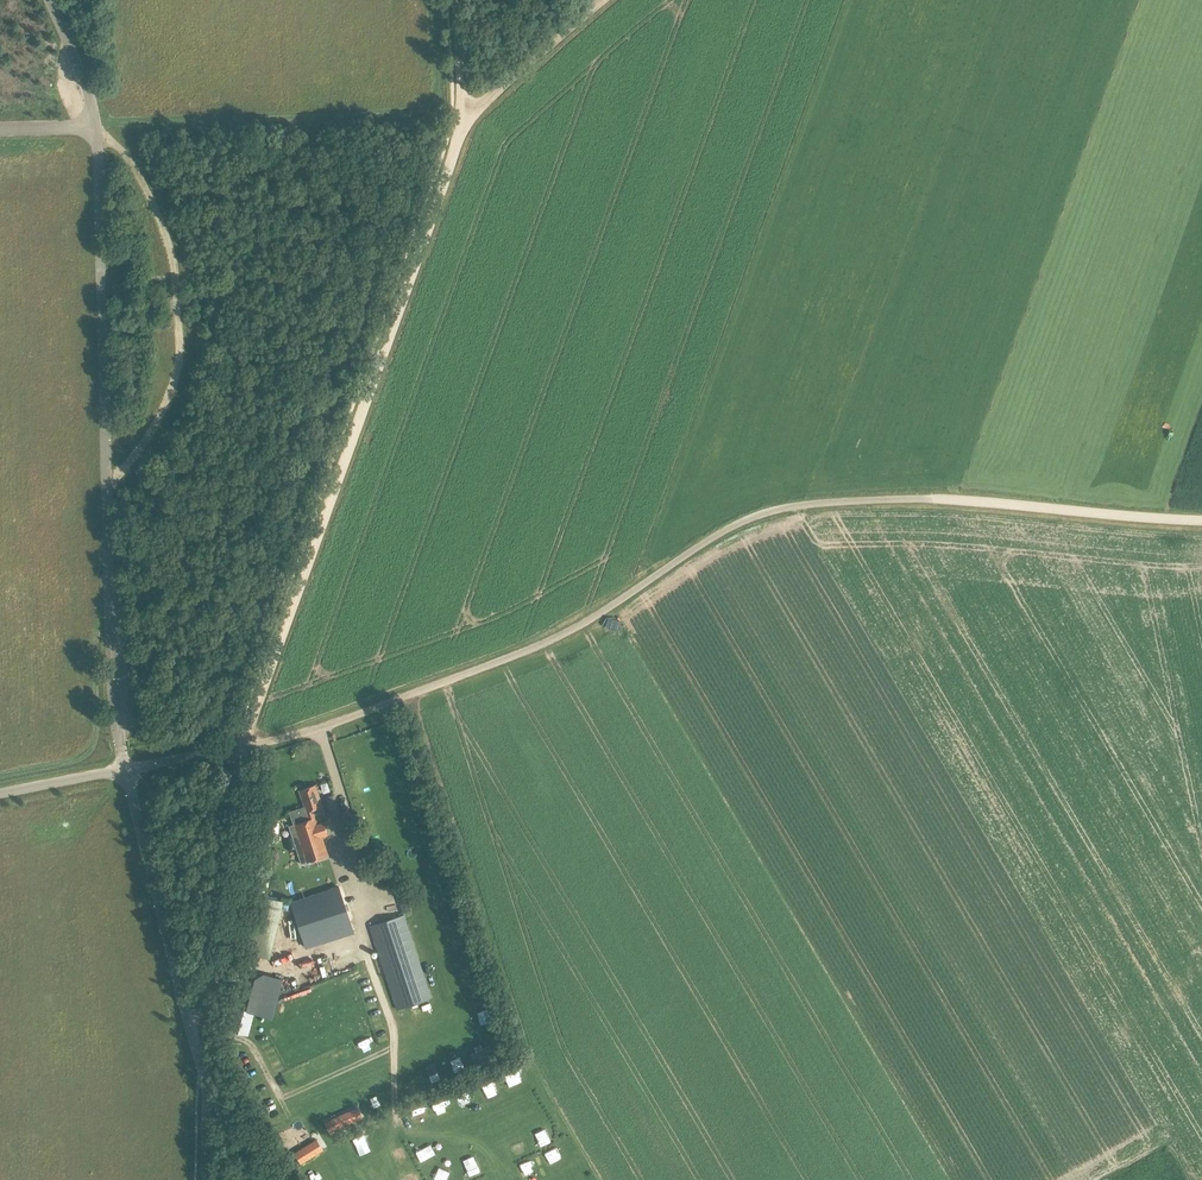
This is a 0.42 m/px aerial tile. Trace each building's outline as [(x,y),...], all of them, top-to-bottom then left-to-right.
[(143,666),(143,662),(139,663),(137,660),(133,660),(130,663),(131,666),(133,669),(137,669),(139,666),(143,666)] [(291,812),(295,823),(294,824),(300,842),(297,844),(304,864),(329,855),(323,836),(328,834),(324,822),(328,821),(316,786),(299,791),(305,807),(291,812)] [(268,822),(267,839),(278,840),(279,823),(268,822)] [(378,896),(376,885),(372,886),(371,879),(362,881),(365,899),(378,896)] [(291,902),(306,947),(354,932),(340,886),(337,887),(291,902)] [(411,910),(409,902),(400,905),(402,913),(411,910)] [(405,914),(369,926),(397,1010),(432,998),(405,914)] [(321,975),(332,971),(329,962),(317,966),(321,975)] [(234,1008),(228,1030),(248,1035),(254,1014),(254,1013),(234,1008)] [(441,1025),(442,1031),(451,1029),(450,1023),(441,1025)] [(510,1093),(526,1089),(523,1076),(507,1079),(510,1093)] [(493,1088),(480,1093),(483,1100),(496,1095),(493,1088)] [(439,1113),(452,1107),(449,1100),(436,1106),(439,1113)] [(334,1130),(354,1121),(349,1111),(330,1119),(334,1130)] [(431,1111),(419,1114),(421,1121),(433,1118),(431,1111)] [(311,1141),(294,1152),(302,1164),(318,1154),(311,1141)]
